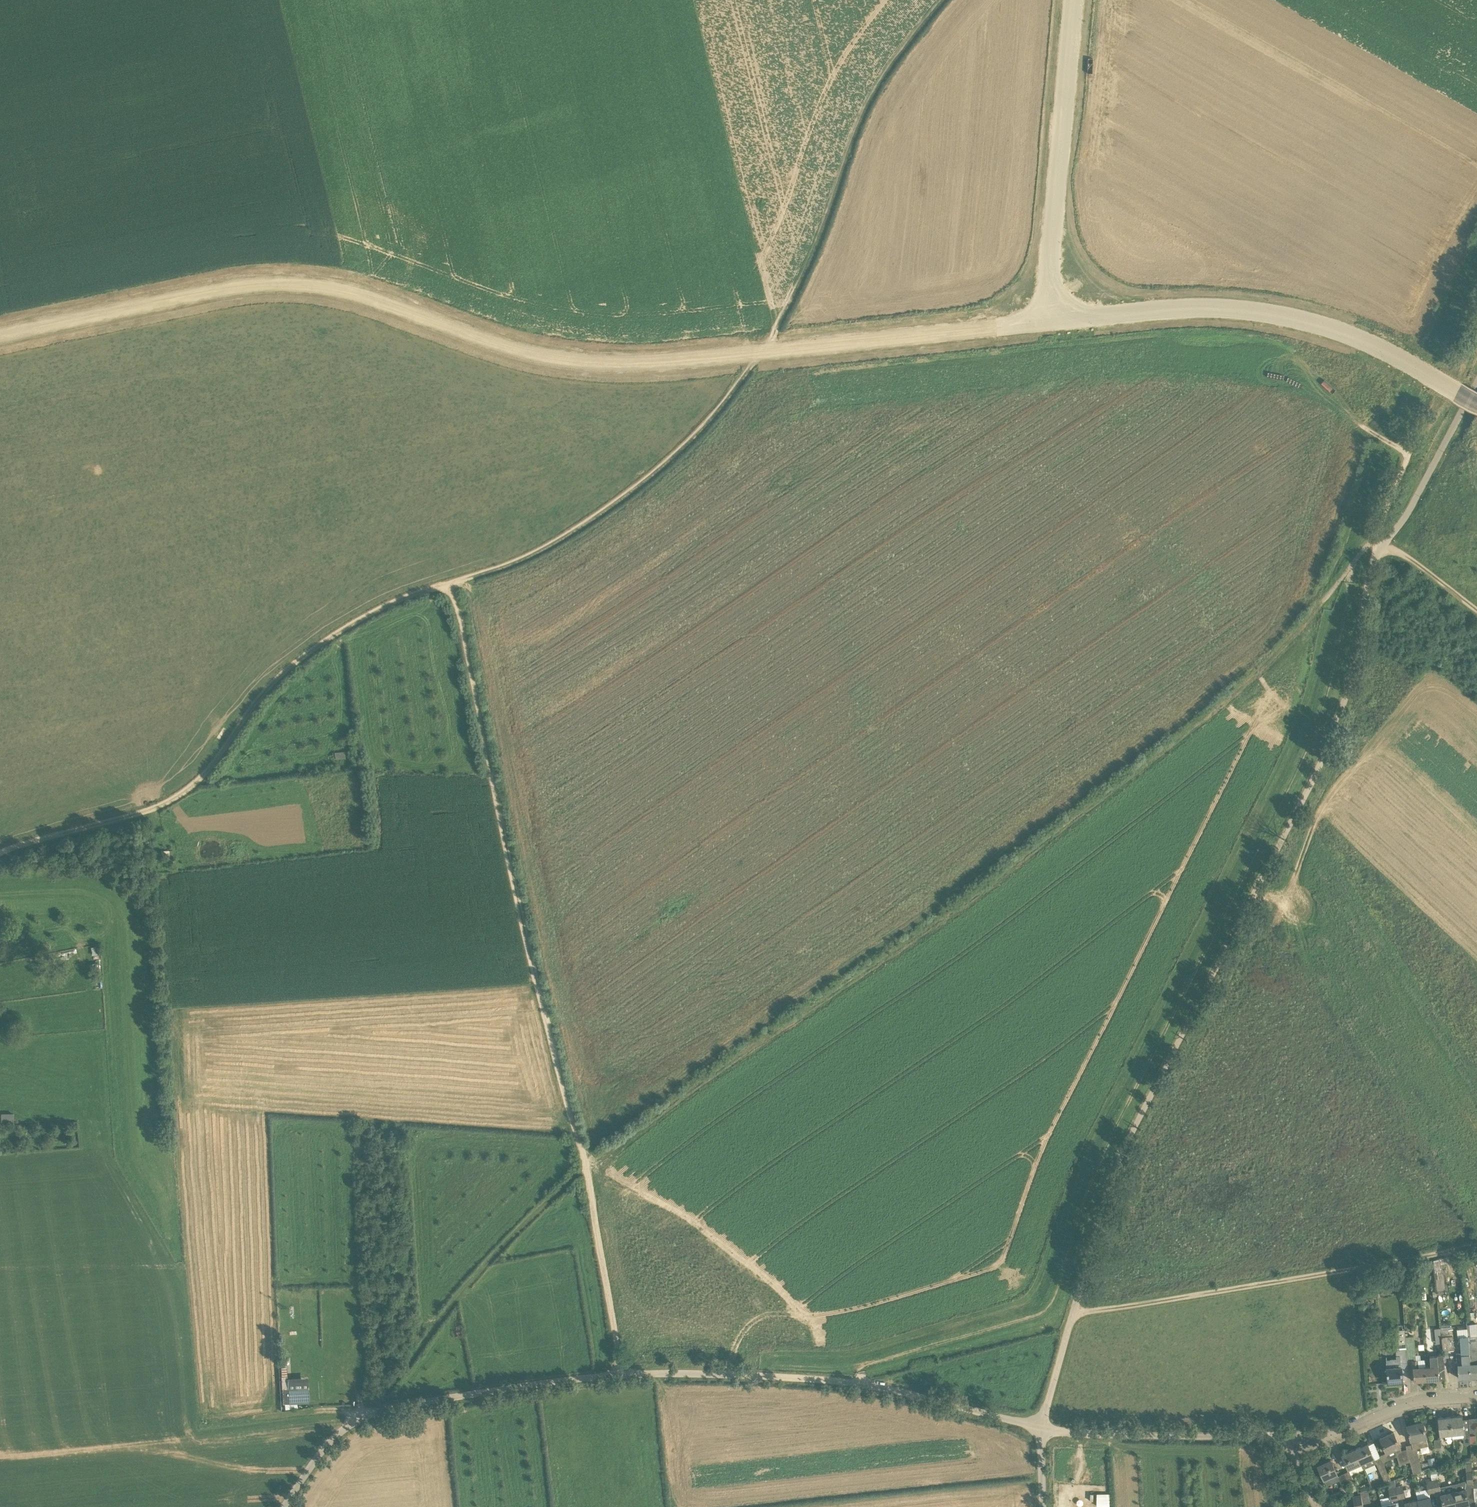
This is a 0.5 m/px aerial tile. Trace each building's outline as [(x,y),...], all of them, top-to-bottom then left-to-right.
[(338,763),(344,762),(343,758),(345,758),(344,752),(336,753),(336,759),(337,758),(338,763)] [(1,1123),(14,1123),(13,1114),(1,1114),(1,1123)] [(1440,1259),(1434,1260),(1435,1272),(1442,1272),(1440,1259)] [(1476,1333),(1476,1316),(1467,1317),(1467,1333),(1476,1333)] [(1452,1326),(1441,1327),(1441,1337),(1442,1348),(1442,1351),(1454,1349),(1452,1326)] [(1386,1359),(1387,1368),(1388,1383),(1403,1382),(1402,1369),(1407,1369),(1407,1358),(1405,1336),(1405,1329),(1397,1330),(1394,1333),(1396,1358),(1386,1359)] [(1405,1336),(1407,1358),(1415,1358),(1414,1336),(1405,1336)] [(1468,1337),(1469,1345),(1471,1364),(1471,1378),(1472,1378),(1472,1377),(1476,1377),(1476,1336),(1468,1337)] [(1471,1364),(1469,1345),(1468,1337),(1459,1337),(1460,1354),(1456,1354),(1457,1366),(1458,1366),(1459,1378),(1471,1377),(1471,1378),(1471,1364)] [(1445,1378),(1443,1358),(1443,1355),(1430,1356),(1431,1366),(1425,1367),(1426,1380),(1439,1379),(1439,1378),(1445,1378)] [(1425,1359),(1419,1360),(1412,1360),(1414,1381),(1426,1380),(1425,1367),(1425,1359)] [(288,1388),(282,1388),(282,1402),(288,1402),(288,1400),(309,1400),(308,1379),(288,1380),(288,1388)] [(1450,1417),(1452,1434),(1462,1433),(1463,1444),(1470,1443),(1470,1436),(1469,1433),(1468,1419),(1463,1420),(1462,1415),(1450,1417)] [(1440,1435),(1445,1435),(1452,1434),(1450,1417),(1438,1418),(1440,1435)] [(1468,1419),(1469,1433),(1476,1432),(1476,1418),(1468,1419)] [(1429,1445),(1426,1436),(1423,1422),(1407,1425),(1411,1440),(1412,1444),(1406,1445),(1407,1449),(1409,1459),(1410,1461),(1413,1470),(1414,1473),(1422,1469),(1417,1448),(1429,1445)] [(1396,1456),(1398,1465),(1410,1461),(1409,1459),(1407,1449),(1401,1450),(1394,1432),(1380,1438),(1386,1452),(1380,1455),(1380,1457),(1383,1462),(1396,1456)] [(1434,1440),(1435,1448),(1435,1453),(1442,1452),(1440,1439),(1434,1440)] [(1383,1462),(1380,1457),(1375,1459),(1368,1443),(1355,1449),(1361,1463),(1363,1469),(1377,1463),(1385,1482),(1391,1480),(1383,1462)] [(1348,1469),(1361,1463),(1355,1449),(1342,1454),(1348,1469)] [(1351,1488),(1349,1484),(1344,1473),(1338,1476),(1331,1459),(1318,1465),(1327,1485),(1339,1479),(1343,1487),(1341,1487),(1343,1492),(1351,1488)] [(1453,1491),(1456,1506),(1458,1506),(1469,1504),(1466,1489),(1473,1487),(1472,1463),(1465,1463),(1466,1480),(1467,1488),(1453,1491)] [(1349,1471),(1344,1473),(1349,1484),(1354,1482),(1349,1471)] [(1429,1493),(1435,1492),(1432,1480),(1426,1481),(1429,1493)] [(1403,1485),(1396,1487),(1399,1499),(1405,1497),(1403,1485)] [(1391,1500),(1399,1499),(1396,1487),(1389,1488),(1391,1500)] [(1360,1492),(1360,1495),(1363,1504),(1370,1503),(1368,1491),(1360,1492)] [(1453,1491),(1440,1494),(1443,1506),(1456,1506),(1453,1491)] [(1095,1493),(1095,1506),(1108,1506),(1108,1493),(1095,1493)] [(1363,1504),(1360,1495),(1353,1497),(1355,1506),(1363,1506),(1363,1504)] [(1418,1499),(1419,1506),(1432,1506),(1430,1496),(1418,1499)] [(1405,1502),(1406,1506),(1419,1506),(1418,1499),(1405,1502)]
